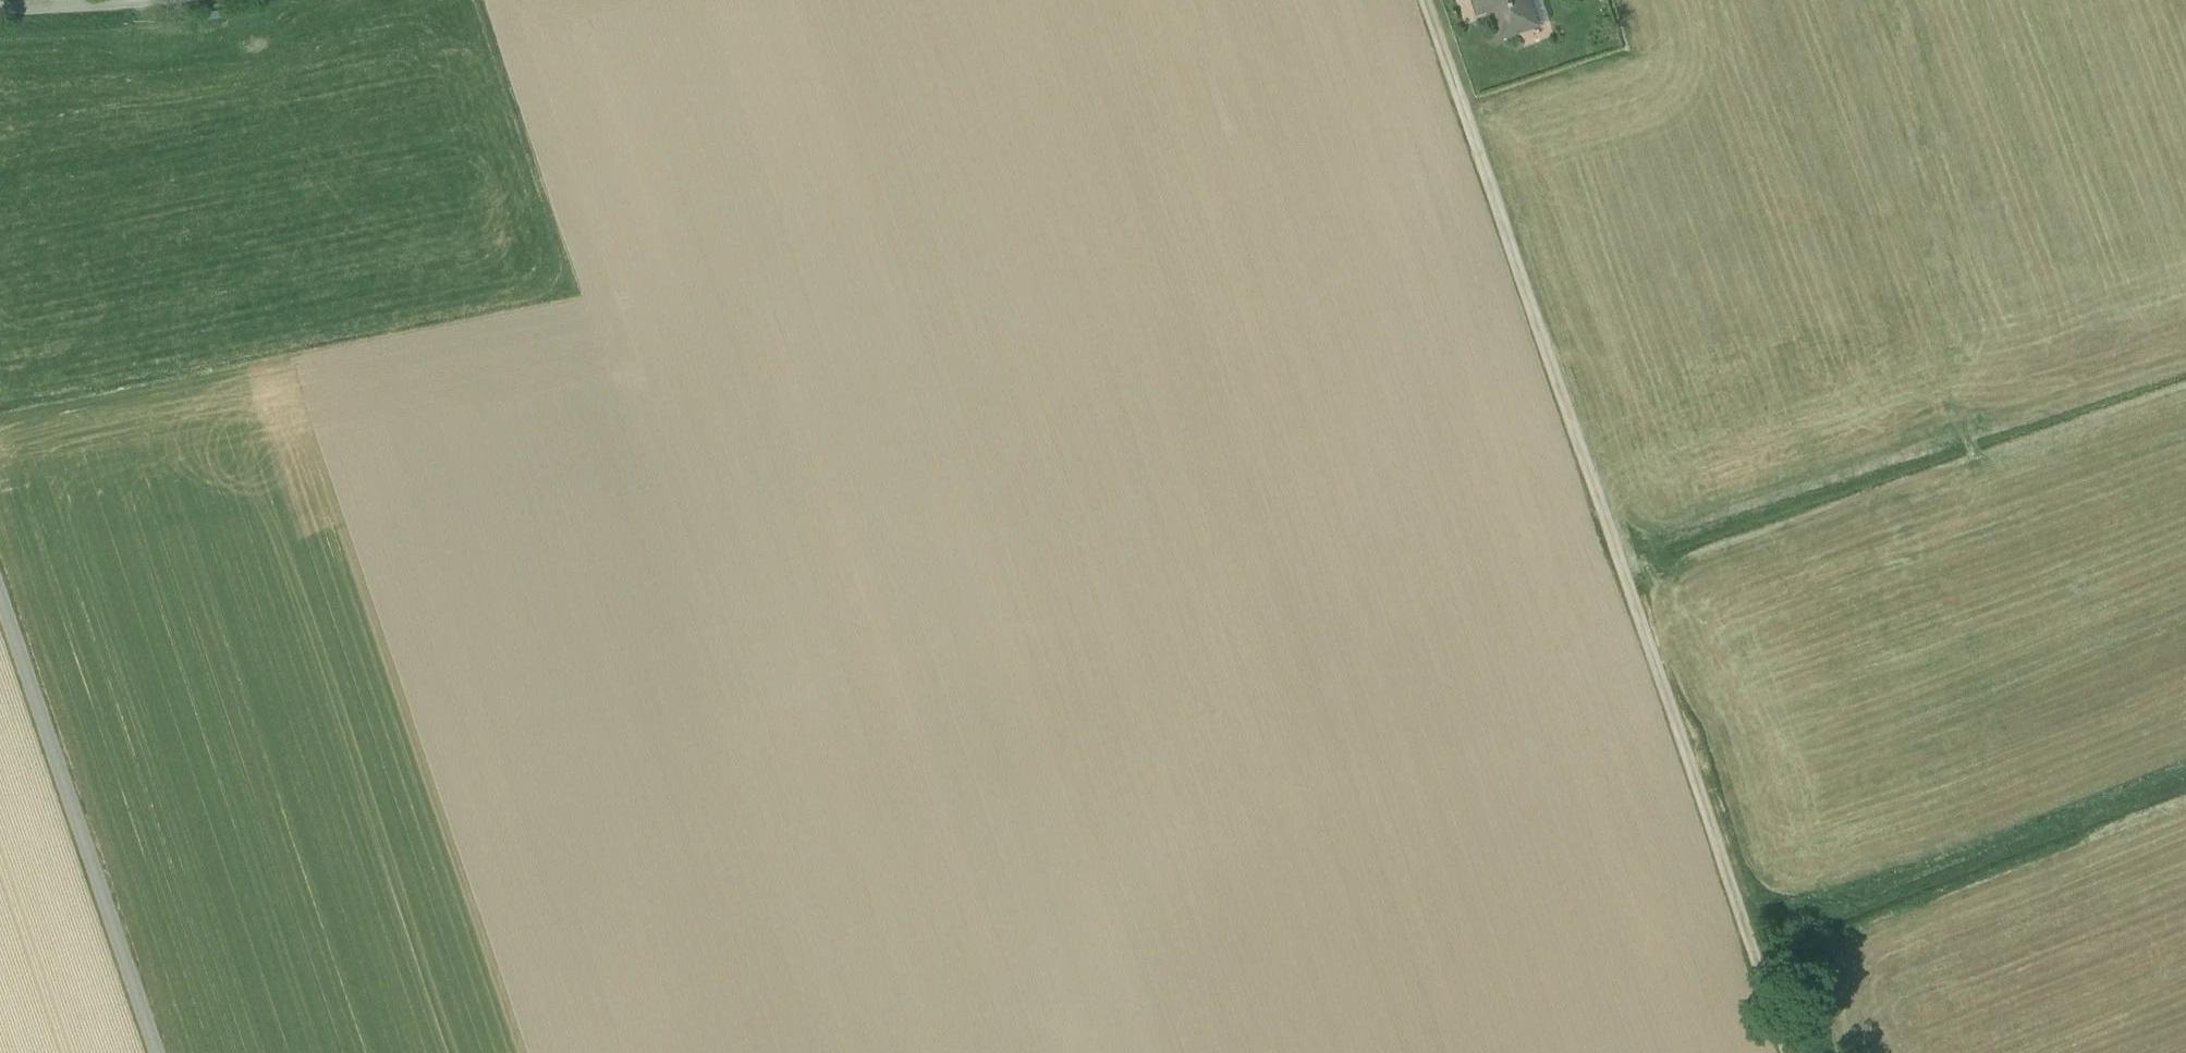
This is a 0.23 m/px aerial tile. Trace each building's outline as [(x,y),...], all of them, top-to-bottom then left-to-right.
[(1499,42),(1538,28),(1528,0),(1485,0),(1499,42)]
